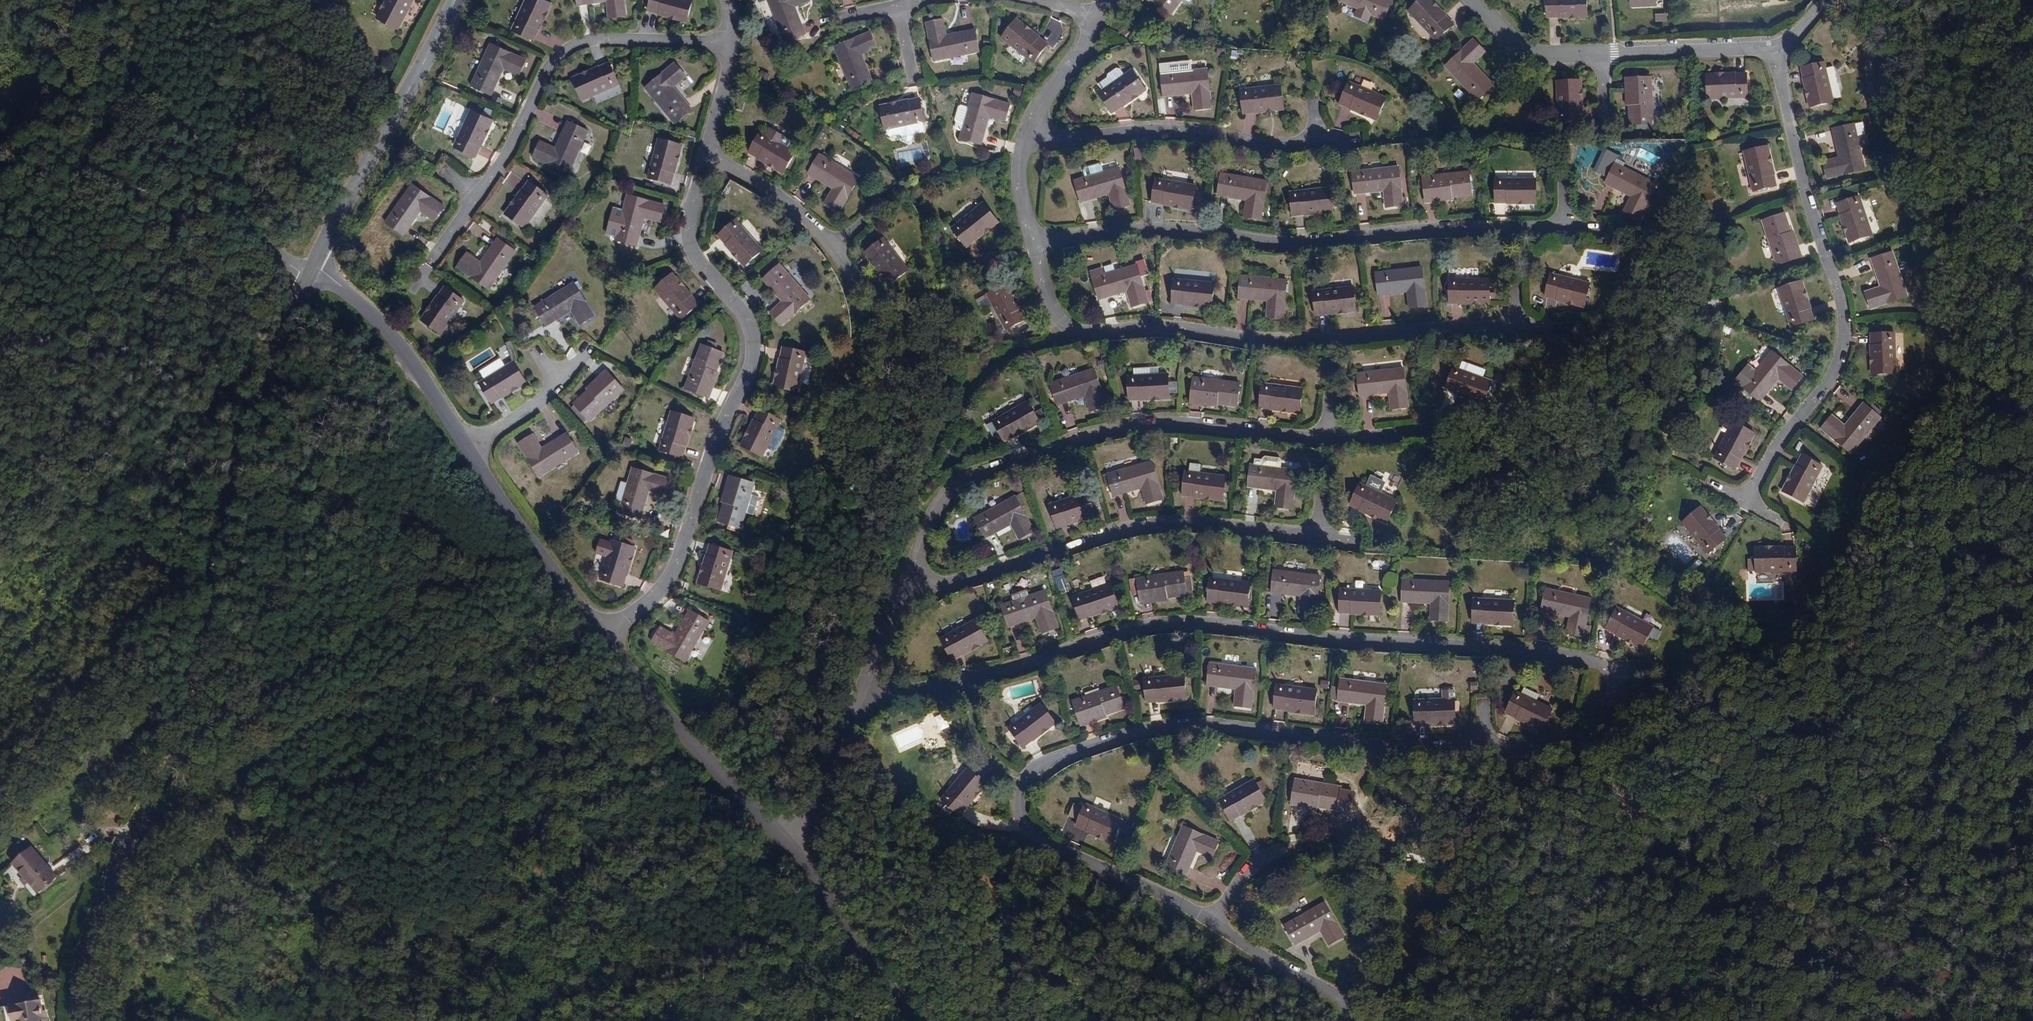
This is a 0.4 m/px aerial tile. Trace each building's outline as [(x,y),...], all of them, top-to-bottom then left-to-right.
[(399,36),(418,0),(417,0),(391,0),(379,25),(399,36)] [(581,20),(608,18),(610,34),(627,32),(623,0),(578,0),(581,20)] [(841,10),(871,0),(839,0),(841,10)] [(1174,28),(1196,0),(1172,0),(1170,3),(1166,0),(1149,0),(1146,5),(1174,28)] [(1344,15),(1385,33),(1394,13),(1368,1),(1369,0),(1349,0),(1344,15)] [(1633,16),(1657,17),(1657,16),(1663,16),(1663,8),(1657,7),(1657,0),(1627,0),(1627,4),(1633,4),(1633,16)] [(802,3),(768,20),(787,61),(807,52),(795,25),(809,18),(802,3)] [(1590,3),(1550,4),(1551,27),(1590,25),(1590,3)] [(695,16),(658,6),(652,28),(689,39),(695,16)] [(1457,39),(1429,10),(1412,26),(1440,54),(1457,39)] [(551,20),(531,11),(513,47),(534,57),(551,20)] [(929,35),(936,73),(981,64),(978,42),(948,48),(945,32),(929,35)] [(1019,32),(1005,50),(1037,74),(1051,56),(1019,32)] [(1128,38),(1125,44),(1132,48),(1136,42),(1128,38)] [(873,44),(837,60),(854,103),(875,95),(864,67),(879,60),(873,44)] [(1450,81),(1482,114),(1497,99),(1477,77),(1489,66),(1478,54),(1450,81)] [(492,55),(473,97),(493,105),(505,80),(520,86),(528,70),(492,55)] [(1830,77),(1807,82),(1815,121),(1838,117),(1835,100),(1843,98),(1839,82),(1831,84),(1830,77)] [(612,78),(575,94),(583,115),(620,99),(612,78)] [(677,78),(646,102),(675,138),(693,124),(675,102),(688,91),(677,78)] [(1103,102),(1116,121),(1149,99),(1137,78),(1129,84),(1125,78),(1121,78),(1112,83),(1112,87),(1103,93),(1107,99),(1103,102)] [(1212,79),(1165,85),(1167,106),(1196,104),(1198,119),(1216,117),(1212,79)] [(1751,87),(1711,88),(1712,111),(1752,110),(1751,87)] [(1353,92),(1344,113),(1382,127),(1390,106),(1353,92)] [(1655,92),(1632,93),(1633,139),(1656,139),(1655,92)] [(1584,96),(1561,97),(1562,137),(1585,136),(1584,96)] [(1287,98),(1247,102),(1249,125),(1289,121),(1287,98)] [(997,118),(1003,120),(1001,126),(1009,128),(1014,113),(1000,109),(981,103),(977,117),(968,114),(966,116),(962,129),(963,131),(962,135),(964,137),(970,138),(968,146),(987,152),(995,124),(997,118)] [(924,105),(885,114),(890,138),(929,129),(924,105)] [(474,117),(456,153),(476,163),(494,126),(474,117)] [(535,165),(570,180),(589,139),(570,130),(557,156),(542,150),(535,165)] [(761,136),(749,156),(782,177),(795,156),(787,151),(791,144),(772,132),(768,140),(761,136)] [(1867,181),(1856,136),(1835,140),(1842,169),(1826,173),(1830,190),(1867,181)] [(1133,148),(1134,159),(1142,158),(1141,147),(1133,148)] [(662,148),(651,186),(674,193),(685,153),(662,148)] [(856,176),(815,154),(804,174),(829,188),(821,202),(837,211),(856,176)] [(1758,202),(1779,196),(1769,159),(1748,164),(1758,202)] [(1631,217),(1646,224),(1663,188),(1621,168),(1611,188),(1637,202),(1631,217)] [(1090,185),(1079,188),(1085,209),(1114,201),(1119,216),(1134,212),(1125,175),(1109,179),(1107,172),(1105,171),(1090,175),(1088,177),(1090,185)] [(1403,173),(1356,177),(1358,200),(1388,198),(1389,213),(1407,211),(1403,173)] [(1474,179),(1427,183),(1429,205),(1475,202),(1474,179)] [(1273,188),(1227,180),(1222,201),(1252,207),(1249,223),(1265,226),(1273,188)] [(1541,185),(1501,184),(1500,207),(1540,209),(1541,185)] [(1201,192),(1161,185),(1156,208),(1197,215),(1201,192)] [(526,186),(502,218),(522,232),(545,199),(526,186)] [(417,192),(389,230),(408,243),(425,219),(438,228),(448,214),(417,192)] [(1335,195),(1295,198),(1296,221),(1337,218),(1335,195)] [(664,229),(668,213),(632,204),(631,204),(627,220),(619,218),(616,220),(611,240),(613,243),(621,245),(620,249),(641,254),(644,244),(648,226),(650,220),(656,221),(654,227),(664,229)] [(1863,206),(1841,212),(1853,251),(1874,245),(1863,206)] [(986,211),(954,236),(969,254),(1001,229),(986,211)] [(1778,273),(1801,265),(1788,221),(1765,229),(1778,273)] [(739,227),(721,243),(748,272),(765,257),(739,227)] [(886,235),(869,251),(896,280),(912,265),(886,235)] [(470,262),(459,277),(491,299),(518,260),(500,248),(484,271),(470,262)] [(1874,316),(1908,304),(1894,261),(1875,267),(1883,295),(1869,300),(1874,316)] [(814,307),(782,272),(767,286),(786,309),(775,319),(787,332),(814,307)] [(1142,272),(1096,285),(1101,306),(1131,298),(1136,313),(1151,309),(1142,272)] [(1425,277),(1378,281),(1380,302),(1410,300),(1411,316),(1429,314),(1425,277)] [(1594,290),(1555,280),(1550,302),(1588,312),(1594,290)] [(676,283),(657,298),(683,328),(701,313),(676,283)] [(1291,287),(1244,284),(1242,304),(1272,308),(1270,324),(1287,326),(1291,287)] [(1493,287),(1453,286),(1453,309),(1493,309),(1493,287)] [(1817,324),(1805,286),(1782,293),(1795,331),(1817,324)] [(1218,291),(1179,288),(1177,309),(1215,313),(1218,291)] [(1008,291),(988,302),(1008,338),(1029,327),(1008,291)] [(578,292),(538,316),(549,334),(574,320),(582,334),(597,325),(578,292)] [(1356,295),(1315,299),(1317,323),(1359,319),(1356,295)] [(447,297),(424,330),(443,343),(466,310),(447,297)] [(1820,313),(1834,310),(1832,302),(1818,305),(1820,313)] [(1381,306),(1383,316),(1390,315),(1389,305),(1381,306)] [(1899,379),(1898,339),(1876,339),(1877,379),(1899,379)] [(1796,365),(1800,358),(1792,354),(1788,360),(1796,365)] [(727,362),(706,355),(689,397),(711,406),(727,362)] [(810,359),(787,355),(778,394),(800,399),(810,359)] [(1776,355),(1747,391),(1765,405),(1783,383),(1796,393),(1806,379),(1776,355)] [(1462,362),(1461,367),(1482,375),(1484,370),(1462,362)] [(1497,383),(1458,370),(1449,392),(1487,405),(1497,383)] [(1406,371),(1360,377),(1362,399),(1392,395),(1394,412),(1411,410),(1406,371)] [(517,372),(482,395),(494,414),(529,391),(517,372)] [(1097,376),(1054,392),(1061,413),(1090,403),(1095,418),(1110,413),(1097,376)] [(1171,381),(1131,384),(1132,406),(1172,404),(1171,381)] [(626,399),(612,383),(577,413),(591,430),(626,399)] [(1243,387),(1196,383),(1194,406),(1241,411),(1243,387)] [(1306,392),(1266,388),(1263,411),(1303,416),(1306,392)] [(1826,430),(1856,454),(1885,418),(1867,404),(1848,427),(1837,418),(1826,430)] [(1032,410),(996,429),(1007,450),(1043,431),(1032,410)] [(787,430),(765,420),(748,457),(770,468),(787,430)] [(697,429),(674,422),(662,459),(684,466),(697,429)] [(1737,428),(1720,463),(1741,473),(1758,438),(1737,428)] [(535,446),(520,454),(541,486),(581,462),(570,444),(544,459),(535,446)] [(1828,470),(1807,458),(1789,494),(1810,505),(1828,470)] [(1152,465),(1106,480),(1113,501),(1141,492),(1147,508),(1163,503),(1152,465)] [(1298,473),(1250,468),(1248,489),(1277,492),(1275,509),(1293,511),(1298,473)] [(1225,480),(1186,476),(1183,499),(1222,504),(1225,480)] [(637,479),(622,523),(642,530),(652,501),(668,506),(673,490),(637,479)] [(758,493),(735,486),(720,531),(743,539),(758,493)] [(1398,504),(1361,487),(1350,506),(1387,524),(1398,504)] [(1087,498),(1049,511),(1056,533),(1094,521),(1087,498)] [(1015,504),(975,526),(984,545),(1010,532),(1018,545),(1033,538),(1015,504)] [(1130,519),(1126,504),(1118,506),(1121,521),(1130,519)] [(1688,530),(1714,559),(1731,544),(1704,515),(1688,530)] [(637,560),(616,552),(602,592),(624,599),(637,560)] [(1802,554),(1762,555),(1762,578),(1803,577),(1802,554)] [(701,595),(723,602),(735,563),(714,556),(701,595)] [(1328,575),(1284,569),(1281,591),(1308,594),(1306,611),(1323,613),(1328,575)] [(1191,571),(1146,578),(1149,600),(1194,593),(1191,571)] [(1063,574),(1054,576),(1057,591),(1066,589),(1063,574)] [(1258,582),(1219,577),(1216,600),(1255,605),(1258,582)] [(1457,582),(1412,580),(1410,602),(1439,603),(1438,620),(1455,620),(1457,582)] [(1117,583),(1080,596),(1088,619),(1125,606),(1117,583)] [(1600,599),(1554,589),(1549,609),(1577,616),(1573,633),(1591,637),(1600,599)] [(1054,590),(1010,605),(1016,625),(1044,616),(1049,632),(1066,627),(1054,590)] [(1388,592),(1349,590),(1347,612),(1386,614),(1388,592)] [(1523,602),(1481,601),(1480,624),(1521,626),(1523,602)] [(1140,605),(1140,613),(1153,612),(1153,605),(1140,605)] [(1661,627),(1626,607),(1614,628),(1649,647),(1661,627)] [(1339,627),(1349,627),(1350,615),(1339,614),(1339,627)] [(658,649),(691,670),(716,631),(698,619),(683,642),(668,633),(658,649)] [(982,619),(947,639),(957,658),(993,640),(982,619)] [(1264,668),(1218,663),(1215,685),(1242,705),(1259,707),(1264,668)] [(1192,673),(1153,678),(1155,701),(1194,698),(1192,673)] [(1394,685),(1349,679),(1345,701),(1375,705),(1373,720),(1389,722),(1394,685)] [(1470,690),(1478,690),(1478,681),(1470,681),(1470,690)] [(1325,688),(1285,683),(1281,707),(1322,712),(1325,688)] [(1125,685),(1080,700),(1087,722),(1132,708),(1125,685)] [(1559,709),(1522,692),(1513,712),(1549,729),(1559,709)] [(1463,699),(1424,698),(1424,721),(1463,721),(1463,699)] [(1058,708),(1022,724),(1031,746),(1066,730),(1058,708)] [(974,771),(948,800),(964,815),(990,785),(974,771)] [(1260,780),(1226,800),(1239,820),(1272,800),(1260,780)] [(1348,787),(1303,780),(1298,802),(1343,810),(1348,787)] [(1128,823),(1092,807),(1084,827),(1118,843),(1128,823)] [(1225,842),(1191,828),(1172,870),(1191,878),(1203,851),(1219,857),(1225,842)] [(46,872),(21,842),(4,857),(29,887),(46,872)] [(1329,906),(1292,926),(1302,944),(1324,932),(1333,948),(1348,940),(1329,906)] [(49,1018),(48,1007),(16,1009),(16,1020),(49,1020),(49,1018)]
